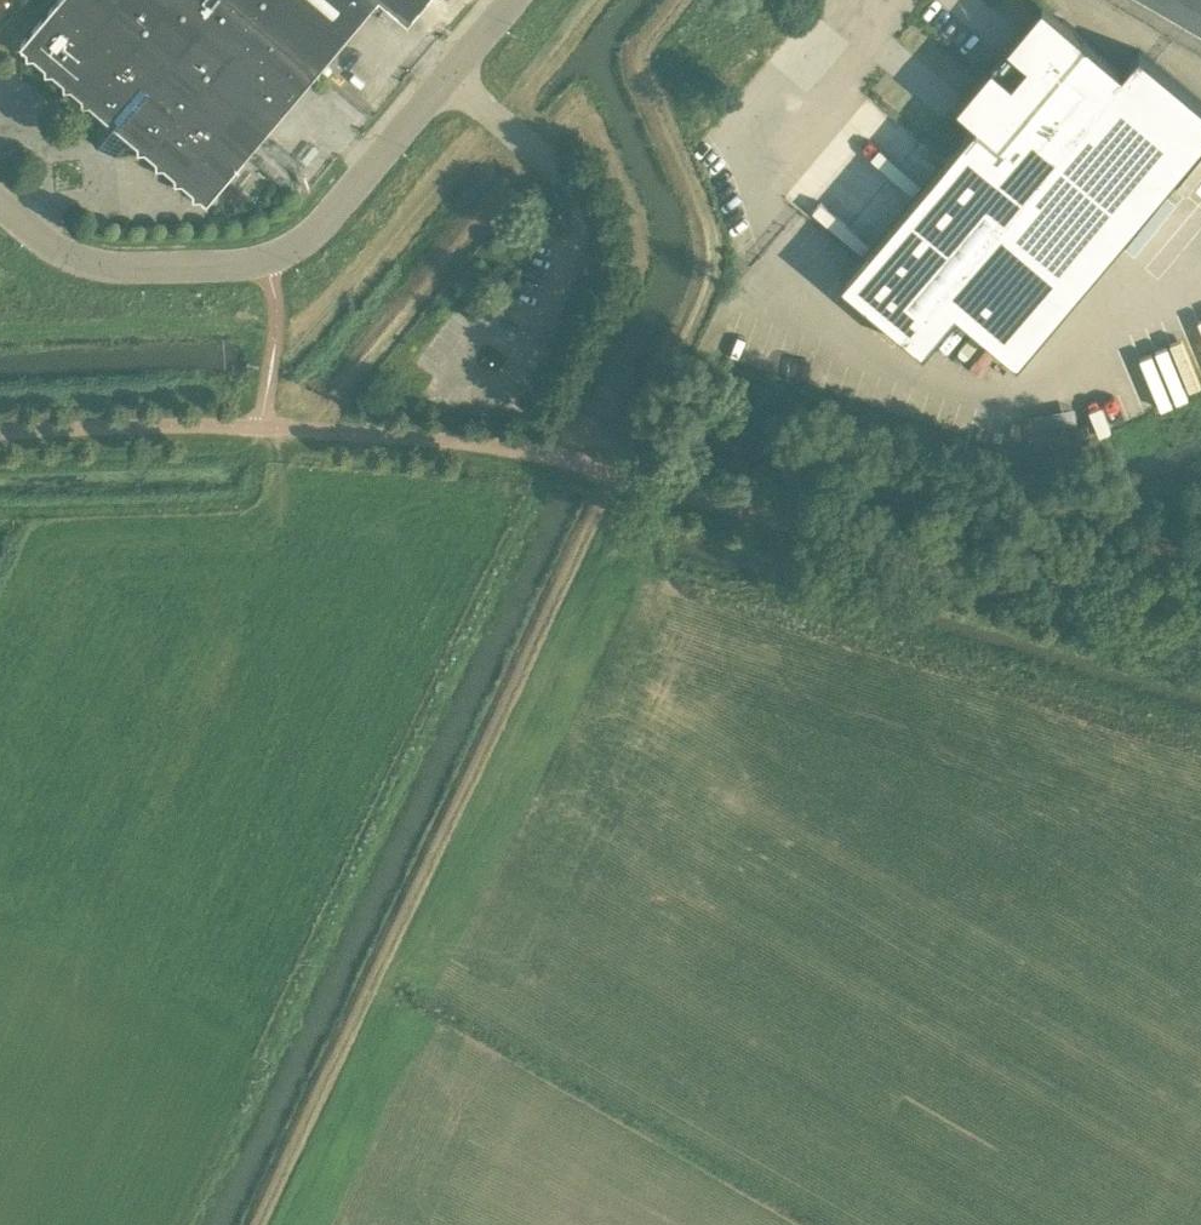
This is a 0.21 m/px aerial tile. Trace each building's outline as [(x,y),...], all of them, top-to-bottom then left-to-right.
[(20,41),(26,46),(27,53),(34,52),(45,62),(46,69),(52,68),(64,77),(64,84),(71,84),(82,93),(83,100),(89,99),(97,106),(81,124),(114,152),(130,134),(137,140),(138,147),(145,146),(156,156),(157,163),(163,162),(174,171),(175,178),(182,178),(193,187),(193,194),(200,193),(207,199),(262,133),(317,68),(375,0),(55,0),(20,41)] [(409,20),(426,0),(385,0),(409,20)] [(1200,142),(1200,100),(1138,47),(1121,67),(1042,0),(1041,0),(956,101),(976,118),(942,157),(860,255),(840,278),(923,347),(956,307),(1018,359),(1200,142)] [(1200,28),(1200,0),(1153,0),(1200,28)]
